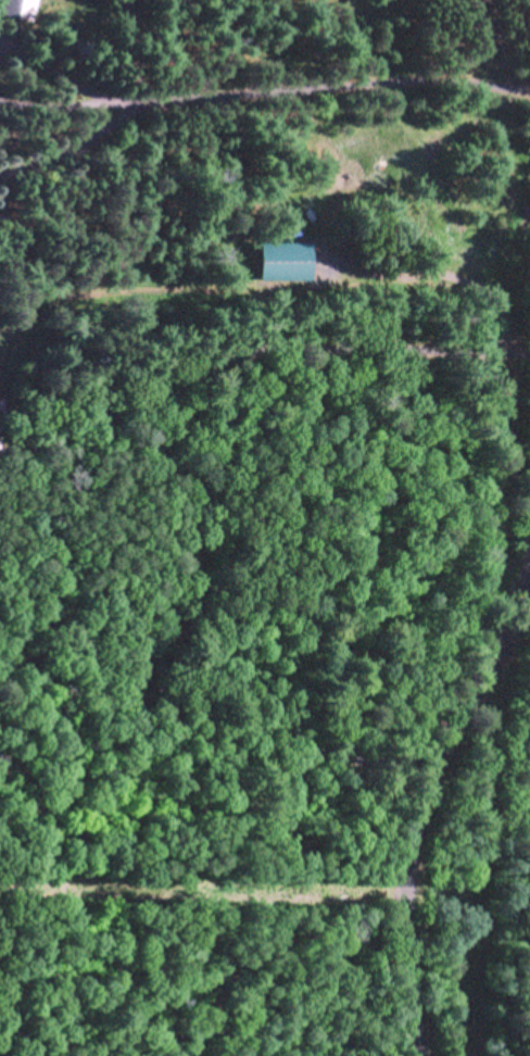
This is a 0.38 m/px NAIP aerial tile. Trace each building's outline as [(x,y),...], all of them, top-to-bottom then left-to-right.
[(29,20),(0,13),(0,0),(34,0),(29,20)] [(314,278),(261,278),(261,240),(314,240),(314,278)]
